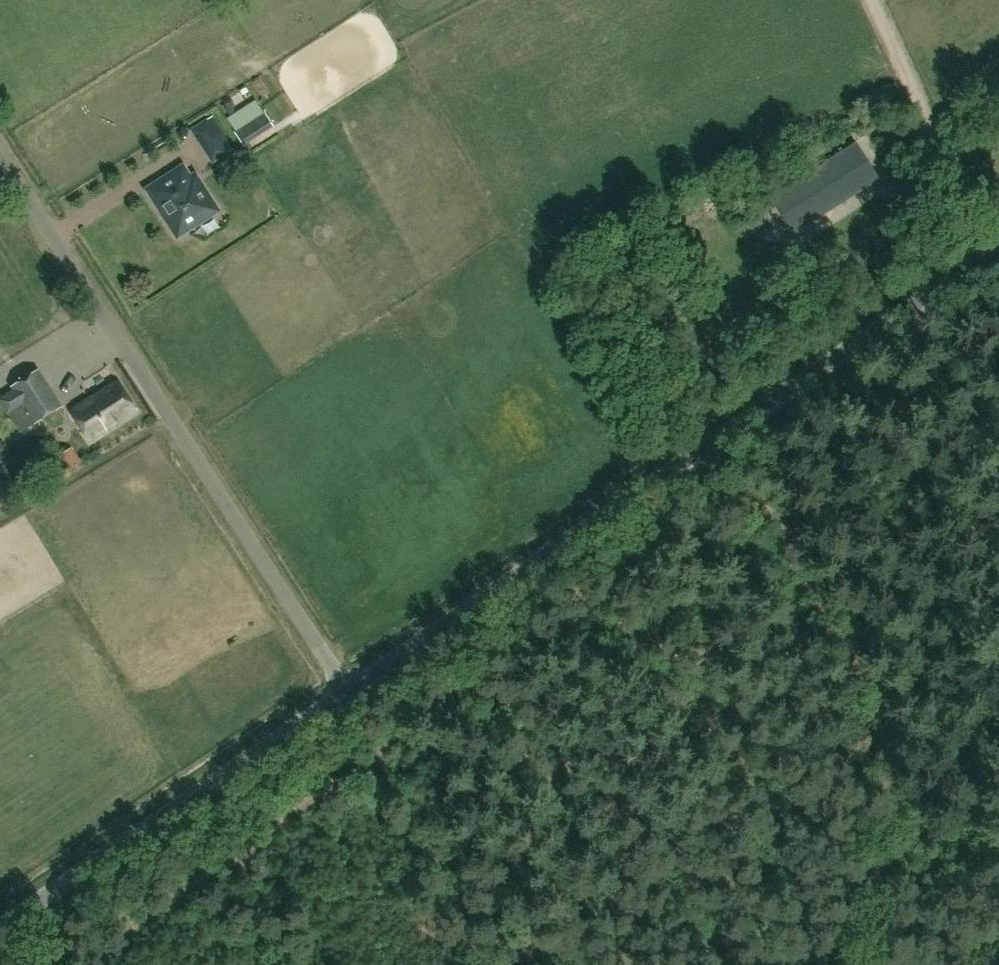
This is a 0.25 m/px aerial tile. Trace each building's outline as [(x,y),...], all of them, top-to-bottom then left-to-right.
[(273,127),(264,113),(234,133),(243,147),(273,127)] [(233,149),(228,140),(206,154),(211,163),(233,149)] [(773,198),(784,215),(795,232),(878,179),(856,145),(773,198)] [(182,167),(148,190),(178,236),(195,225),(217,210),(200,184),(195,187),(182,167)] [(766,211),(760,202),(738,217),(745,226),(766,211)] [(774,222),(768,212),(746,227),(752,236),(774,222)] [(35,423),(62,406),(38,369),(11,386),(13,390),(0,398),(0,402),(7,414),(23,405),(35,423)] [(90,441),(137,412),(118,381),(71,411),(90,441)] [(72,470),(83,463),(71,447),(60,454),(72,470)]
